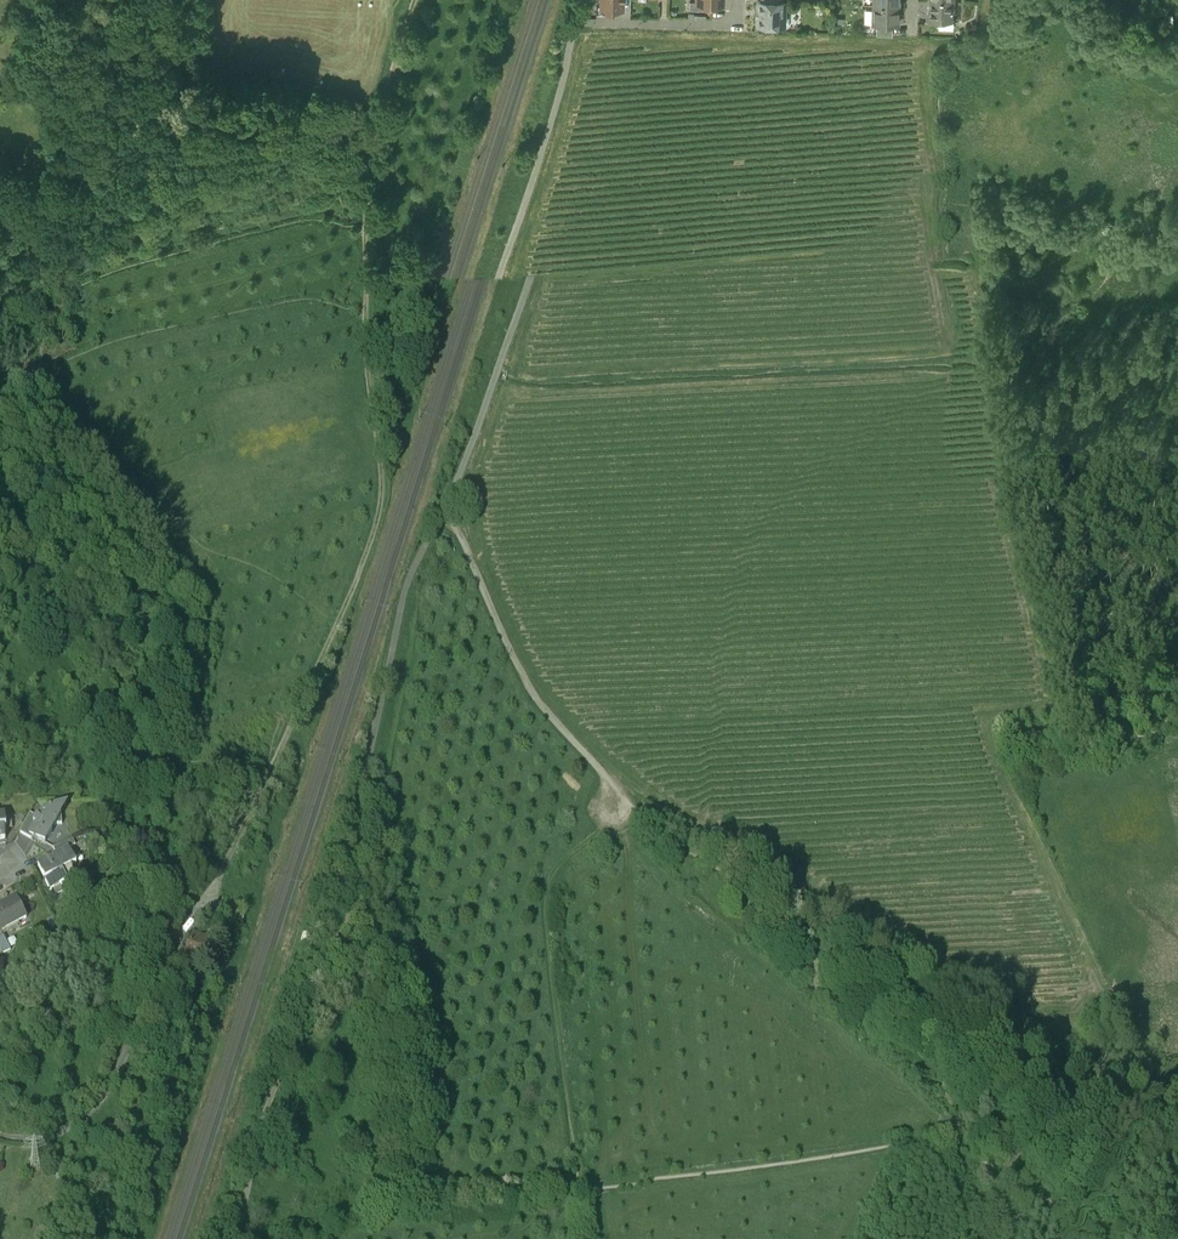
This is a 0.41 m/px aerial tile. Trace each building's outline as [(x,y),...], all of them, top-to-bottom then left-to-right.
[(836,3),(836,11),(844,11),(844,0),(837,0),(837,3),(836,3)] [(873,12),(873,13),(888,14),(905,14),(905,0),(877,0),(877,12),(873,12)] [(968,0),(937,0),(936,12),(968,13),(968,0)] [(715,3),(696,2),(695,12),(702,13),(702,12),(715,12),(715,3)] [(702,12),(702,13),(702,29),(729,30),(730,13),(715,12),(702,12)] [(666,13),(666,26),(674,27),(674,13),(666,13)] [(887,25),(888,14),(873,13),(873,24),(881,25),(887,25)] [(961,30),(965,30),(965,22),(943,21),(943,28),(961,29),(961,30)] [(887,25),(881,25),(880,34),(899,34),(900,25),(887,25)] [(904,44),(906,42),(906,34),(899,34),(880,34),(880,51),(904,52),(904,44)] [(766,39),(766,46),(788,47),(788,40),(766,39)] [(701,46),(694,45),(694,53),(709,54),(709,47),(701,46)] [(899,70),(883,69),(883,82),(899,82),(899,70)] [(196,756),(188,758),(190,765),(198,764),(196,756)] [(60,787),(44,789),(38,799),(36,798),(33,804),(35,805),(29,816),(33,818),(45,824),(55,806),(62,805),(60,787)] [(33,804),(36,798),(30,794),(19,813),(32,820),(33,818),(29,816),(35,805),(33,804)] [(53,828),(56,835),(68,829),(75,826),(72,819),(53,828)] [(76,845),(72,847),(73,851),(73,854),(72,858),(70,861),(67,863),(61,866),(64,870),(69,867),(72,865),(74,864),(76,861),(77,859),(77,856),(78,854),(78,851),(79,848),(84,832),(84,822),(75,826),(68,829),(74,841),(76,845)] [(72,847),(70,843),(74,841),(68,829),(56,835),(52,837),(53,839),(49,841),(48,840),(37,846),(49,868),(59,862),(61,866),(67,863),(70,861),(72,858),(73,854),(73,851),(72,847)] [(59,862),(49,868),(51,871),(61,866),(59,862)] [(53,876),(64,870),(61,866),(51,871),(53,876)] [(243,890),(246,879),(233,876),(231,888),(243,890)] [(0,888),(0,908),(4,906),(5,909),(26,898),(16,879),(0,888)] [(302,910),(313,912),(316,898),(305,896),(302,910)] [(4,933),(11,929),(5,916),(0,918),(0,925),(4,933)] [(177,937),(172,947),(184,953),(189,943),(177,937)]
